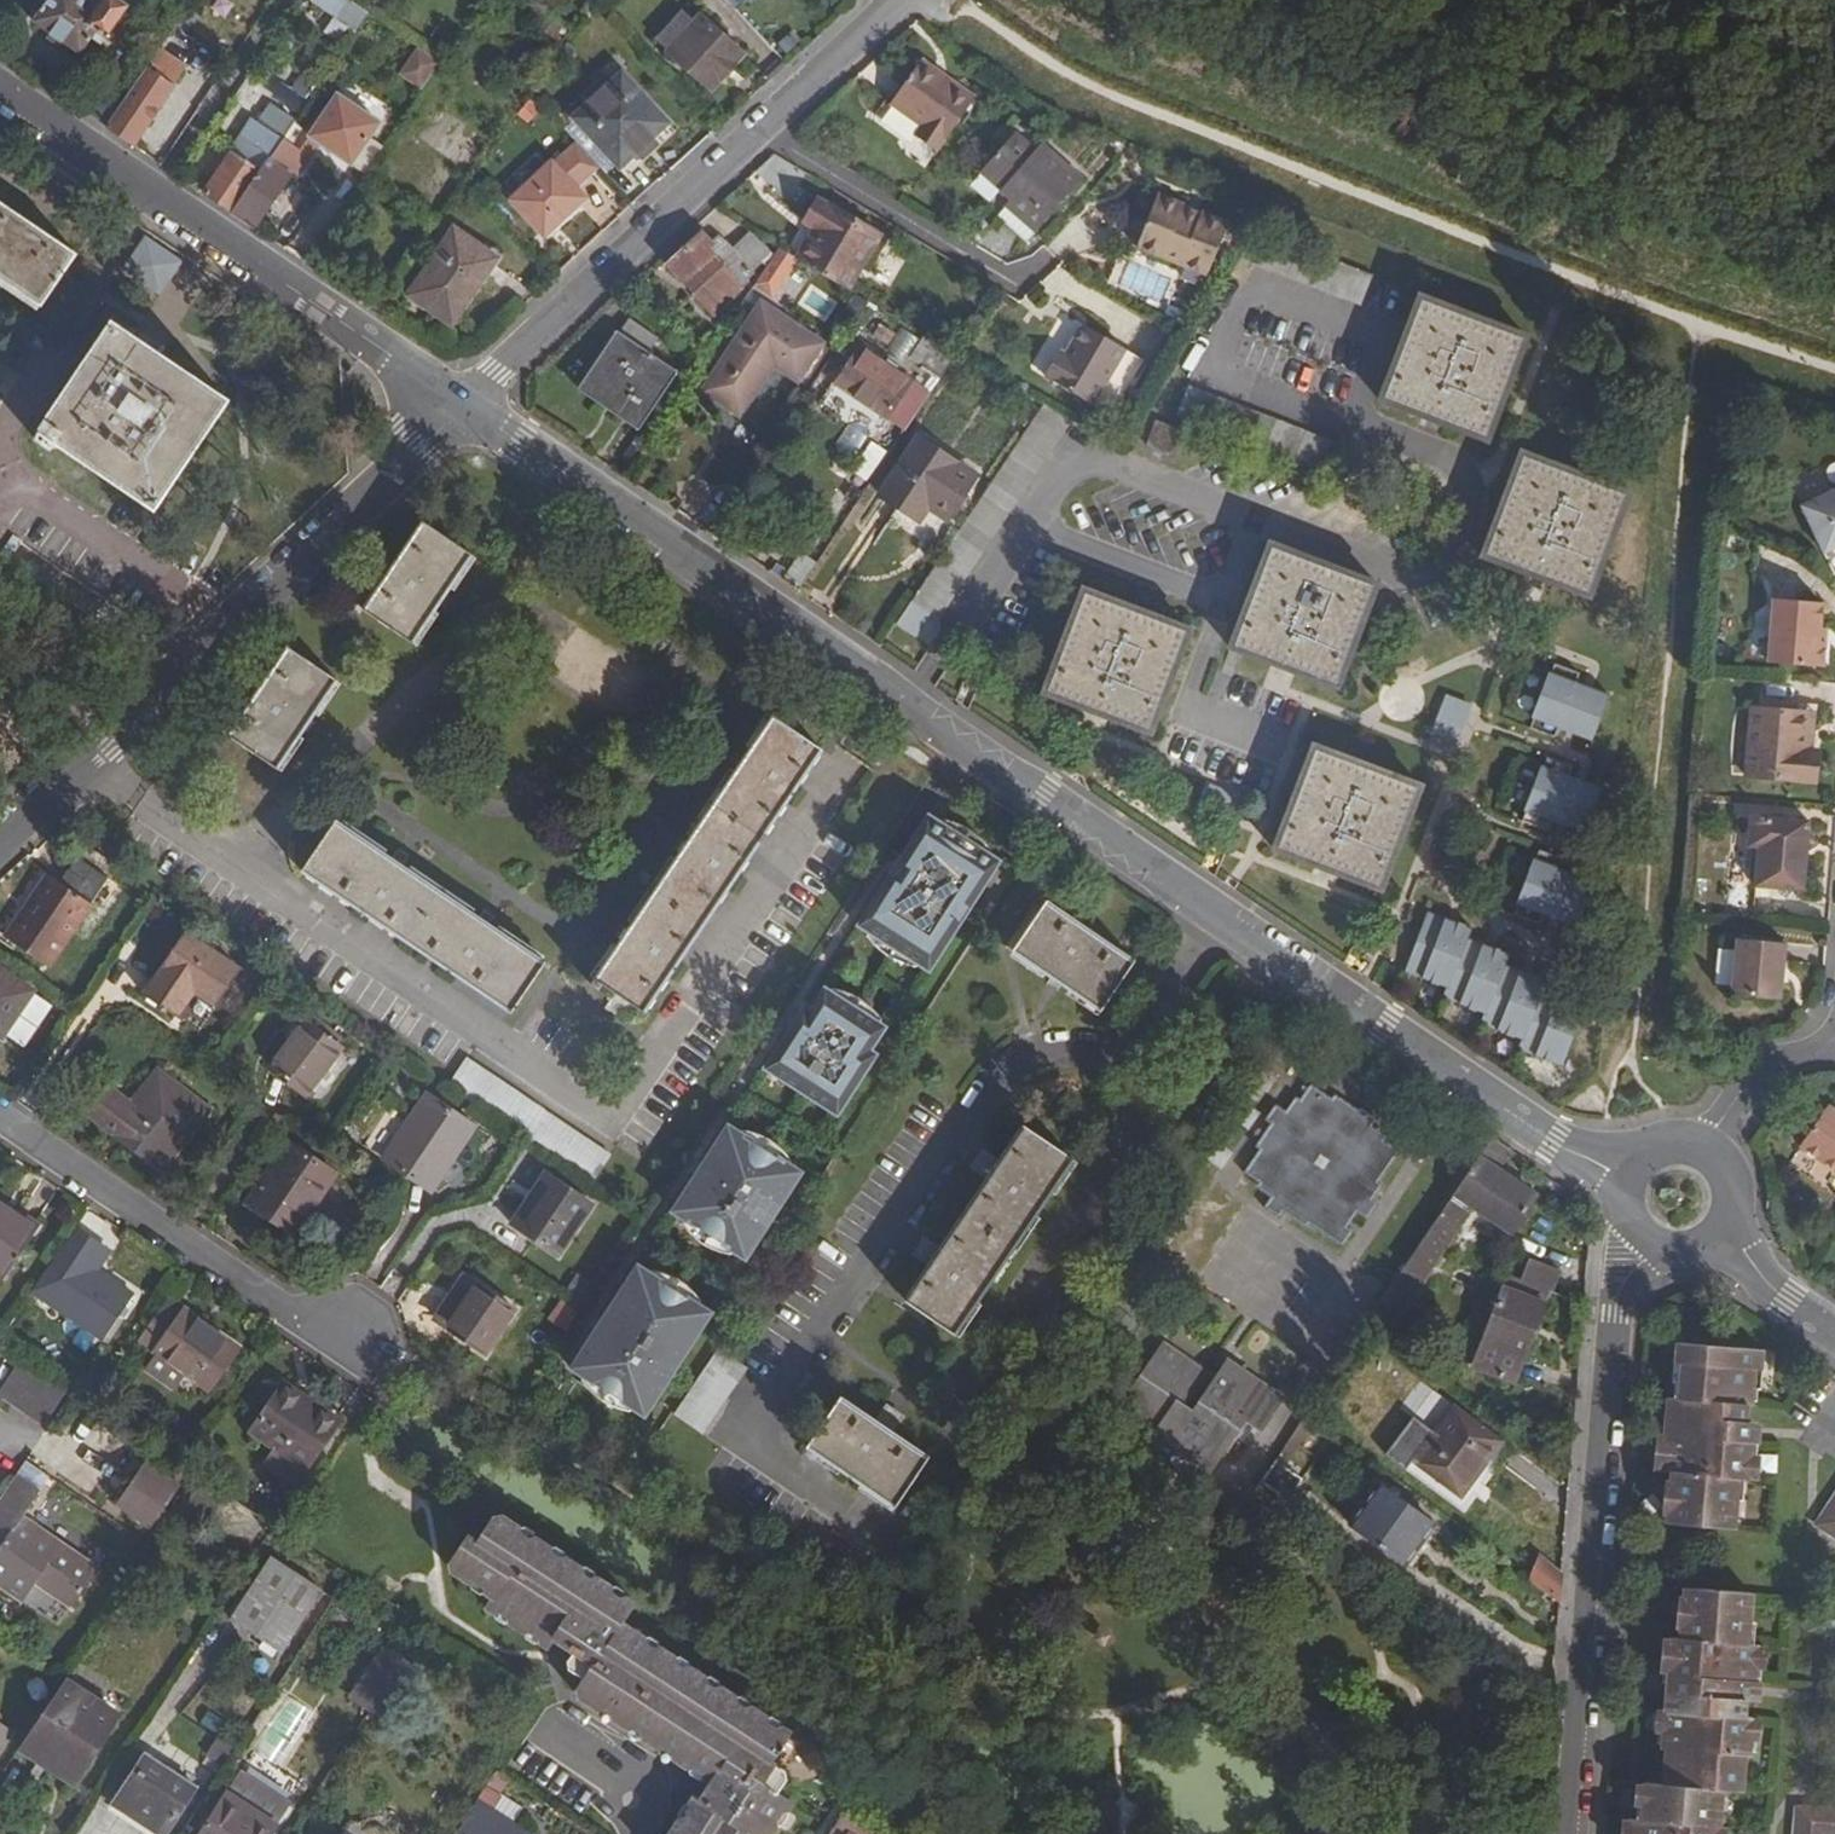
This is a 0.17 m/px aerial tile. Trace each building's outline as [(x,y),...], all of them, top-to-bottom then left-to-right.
[(83,0),(55,0),(35,28),(79,60),(91,43),(101,50),(128,10),(113,0),(103,0),(97,9),(83,0)] [(97,9),(103,0),(83,0),(97,9)] [(368,17),(344,0),(314,0),(311,4),(355,35),(368,17)] [(666,51),(710,92),(743,56),(699,16),(666,51)] [(168,41),(158,55),(184,72),(193,58),(168,41)] [(395,74),(418,91),(437,64),(414,48),(395,74)] [(125,104),(107,132),(132,149),(184,72),(158,55),(125,104)] [(923,63),(919,69),(951,91),(956,85),(923,63)] [(977,101),(956,85),(951,91),(919,69),(893,109),(925,129),(917,141),(938,155),(977,101)] [(298,119),(320,86),(304,76),(282,108),(298,119)] [(625,79),(610,93),(603,84),(585,99),(593,108),(578,121),(622,171),(671,129),(625,79)] [(108,93),(90,120),(107,132),(125,104),(108,93)] [(295,124),(271,108),(257,129),(280,145),(295,124)] [(253,126),(243,140),(271,159),(278,149),(280,145),(257,129),(253,126)] [(1012,197),(1006,203),(1035,231),(1080,181),(1040,145),(1034,152),(1014,134),(981,169),(1012,197)] [(243,140),(204,197),(231,217),(268,164),(271,159),(243,140)] [(598,170),(573,143),(510,203),(543,239),(583,201),(574,192),(598,170)] [(289,179),(268,164),(231,217),(254,233),(289,179)] [(1184,215),(1187,209),(1160,197),(1138,251),(1210,280),(1232,227),(1204,215),(1202,222),(1184,215)] [(798,262),(849,291),(880,238),(825,205),(812,227),(816,230),(821,233),(817,240),(812,238),(798,262)] [(41,309),(77,258),(41,233),(25,223),(0,206),(0,281),(41,309)] [(25,223),(41,233),(45,226),(30,216),(25,223)] [(816,230),(812,238),(817,240),(821,233),(816,230)] [(495,263),(483,255),(454,234),(408,301),(449,329),(477,289),(495,263)] [(703,236),(669,266),(683,281),(696,271),(725,303),(740,291),(753,273),(727,247),(715,258),(707,250),(712,245),(703,236)] [(182,263),(144,238),(122,271),(160,297),(182,263)] [(488,249),(483,255),(495,263),(477,289),(483,294),(505,262),(488,249)] [(791,264),(775,254),(754,286),(769,296),(791,264)] [(41,309),(0,281),(0,289),(38,315),(41,309)] [(1422,299),(1381,404),(1484,445),(1525,340),(1422,299)] [(733,415),(761,374),(752,368),(758,360),(767,365),(797,385),(823,347),(763,307),(703,396),(733,415)] [(865,310),(856,322),(865,328),(874,316),(865,310)] [(109,325),(44,421),(166,501),(231,404),(109,325)] [(583,379),(643,420),(679,367),(619,327),(583,379)] [(1126,355),(1085,330),(1068,359),(1062,355),(1047,381),(1093,409),(1126,355)] [(957,356),(937,344),(924,365),(943,377),(957,356)] [(884,420),(907,385),(858,351),(834,386),(884,420)] [(761,374),(767,365),(758,360),(752,368),(761,374)] [(640,425),(643,420),(583,379),(579,384),(640,425)] [(1188,389),(1178,420),(1335,480),(1347,449),(1188,389)] [(1043,407),(909,606),(936,624),(1072,424),(1043,407)] [(1181,434),(1157,424),(1146,451),(1170,460),(1181,434)] [(921,440),(884,497),(919,522),(928,510),(948,523),(978,479),(921,440)] [(1519,459),(1479,563),(1585,605),(1624,501),(1519,459)] [(1805,512),(1826,553),(1834,549),(1834,497),(1805,512)] [(426,520),(367,609),(416,641),(475,553),(426,520)] [(1267,550),(1227,651),(1331,694),(1372,591),(1267,550)] [(1185,635),(1078,594),(1039,697),(1143,739),(1185,635)] [(1821,642),(1822,629),(1824,604),(1771,600),(1771,606),(1766,663),(1824,668),(1826,642),(1821,642)] [(338,678),(291,646),(230,734),(277,767),(338,678)] [(1528,718),(1525,727),(1550,736),(1553,727),(1587,740),(1604,694),(1571,681),(1574,672),(1549,663),(1546,672),(1544,671),(1526,717),(1528,718)] [(1440,710),(1427,739),(1453,750),(1466,721),(1440,710)] [(1809,715),(1756,710),(1750,778),(1811,784),(1814,754),(1807,753),(1809,715)] [(591,981),(610,994),(600,1009),(615,1020),(626,1004),(640,1014),(818,752),(768,717),(591,981)] [(1418,788),(1310,748),(1275,856),(1383,896),(1418,788)] [(1521,811),(1518,820),(1543,830),(1546,821),(1580,834),(1597,787),(1564,775),(1567,765),(1542,756),(1539,765),(1537,764),(1519,810),(1521,811)] [(1805,893),(1807,868),(1802,867),(1804,848),(1809,849),(1811,824),(1751,819),(1744,888),(1805,893)] [(510,1016),(544,964),(337,822),(302,873),(510,1016)] [(881,889),(858,924),(927,971),(951,935),(948,930),(954,922),(959,922),(999,864),(939,824),(907,872),(901,868),(887,889),(881,889)] [(1511,914),(1535,923),(1539,914),(1572,927),(1590,881),(1557,868),(1560,859),(1535,849),(1532,858),(1530,858),(1512,904),(1514,905),(1511,914)] [(46,874),(4,936),(48,966),(107,879),(76,858),(66,871),(72,876),(65,888),(46,874)] [(1012,953),(1101,1011),(1135,960),(1048,901),(1012,953)] [(1514,1050),(1558,1066),(1581,1006),(1539,990),(1543,980),(1501,964),(1505,954),(1464,938),(1467,928),(1424,911),(1401,971),(1442,987),(1439,997),(1480,1013),(1476,1023),(1518,1039),(1514,1050)] [(196,1032),(239,970),(185,935),(143,995),(196,1032)] [(1786,947),(1739,943),(1734,1000),(1781,1004),(1786,947)] [(1,1037),(28,998),(0,979),(0,1036),(1,1037)] [(790,1030),(765,1068),(838,1114),(869,1066),(862,1062),(885,1028),(825,989),(803,1024),(796,1033),(790,1030)] [(803,1024),(797,1019),(790,1030),(796,1033),(803,1024)] [(329,1040),(301,1021),(269,1069),(308,1097),(342,1048),(341,1048),(340,1046),(340,1045),(340,1044),(339,1044),(338,1043),(338,1042),(337,1041),(336,1040),(335,1040),(334,1040),(333,1040),(332,1040),(331,1040),(330,1040),(329,1040)] [(464,1059),(445,1086),(588,1183),(607,1156),(464,1059)] [(90,1116),(158,1169),(183,1138),(193,1147),(217,1117),(156,1070),(126,1106),(108,1091),(90,1116)] [(1275,1137),(1243,1183),(1273,1203),(1264,1218),(1279,1229),(1287,1219),(1342,1257),(1354,1241),(1342,1232),(1351,1219),(1367,1229),(1378,1213),(1367,1206),(1398,1160),(1368,1139),(1379,1123),(1361,1111),(1357,1118),(1313,1090),(1290,1124),(1276,1113),(1264,1129),(1275,1137)] [(425,1094),(381,1159),(427,1191),(472,1125),(425,1094)] [(1241,1102),(1233,1120),(1251,1129),(1260,1110),(1241,1102)] [(1828,1107),(1800,1146),(1834,1170),(1834,1112),(1828,1107)] [(934,1259),(909,1295),(959,1330),(1076,1156),(1027,1121),(1003,1157),(992,1173),(945,1243),(934,1259)] [(694,1189),(681,1198),(673,1211),(746,1257),(754,1245),(757,1229),(763,1230),(783,1199),(786,1184),(792,1185),(801,1172),(728,1125),(720,1138),(723,1143),(710,1153),(691,1184),(694,1189)] [(183,1138),(158,1169),(169,1176),(193,1147),(183,1138)] [(1493,1138),(1382,1303),(1394,1311),(1400,1302),(1405,1305),(1473,1208),(1512,1234),(1536,1198),(1497,1172),(1512,1151),(1493,1138)] [(290,1142),(251,1202),(294,1231),(315,1197),(322,1201),(340,1175),(290,1142)] [(1227,1167),(1229,1147),(1207,1145),(1205,1164),(1227,1167)] [(978,1164),(992,1173),(1003,1157),(989,1149),(978,1164)] [(590,1205),(545,1174),(531,1194),(537,1199),(516,1229),(555,1255),(590,1205)] [(294,1231),(251,1202),(245,1209),(289,1239),(294,1231)] [(30,1239),(36,1229),(0,1205),(0,1220),(30,1239)] [(0,1220),(0,1258),(11,1266),(30,1239),(0,1220)] [(74,1230),(33,1292),(104,1340),(132,1299),(94,1273),(108,1252),(74,1230)] [(921,1250),(934,1259),(945,1243),(932,1234),(921,1250)] [(0,1258),(0,1272),(5,1275),(11,1266),(0,1258)] [(580,1355),(573,1368),(644,1414),(653,1402),(656,1386),(662,1387),(682,1356),(679,1351),(685,1343),(691,1343),(710,1312),(638,1266),(618,1296),(621,1302),(615,1310),(609,1310),(590,1340),(593,1346),(580,1355)] [(1528,1270),(1520,1291),(1548,1302),(1549,1303),(1557,1281),(1528,1270)] [(462,1276),(453,1288),(468,1298),(446,1329),(482,1354),(512,1311),(462,1276)] [(1501,1298),(1470,1376),(1512,1393),(1548,1302),(1520,1291),(1493,1281),(1489,1293),(1501,1298)] [(468,1298),(453,1288),(432,1320),(446,1329),(468,1298)] [(164,1299),(133,1346),(209,1397),(241,1351),(164,1299)] [(581,1310),(568,1301),(555,1320),(568,1330),(581,1310)] [(1368,1324),(1380,1333),(1394,1311),(1382,1303),(1368,1324)] [(1729,1420),(1740,1420),(1741,1403),(1745,1403),(1748,1366),(1755,1366),(1756,1346),(1670,1338),(1668,1358),(1676,1359),(1673,1395),(1686,1396),(1685,1416),(1690,1416),(1688,1443),(1671,1442),(1669,1468),(1667,1500),(1662,1500),(1661,1521),(1729,1525),(1733,1475),(1743,1476),(1746,1440),(1728,1439),(1729,1420)] [(1198,1380),(1202,1374),(1163,1348),(1141,1382),(1151,1389),(1130,1419),(1208,1474),(1242,1424),(1258,1435),(1282,1401),(1228,1366),(1216,1384),(1212,1390),(1198,1380)] [(721,1351),(675,1419),(703,1437),(749,1370),(721,1351)] [(43,1381),(19,1365),(0,1393),(0,1397),(23,1413),(43,1381)] [(1216,1384),(1202,1374),(1198,1380),(1212,1390),(1216,1384)] [(1407,1397),(1427,1412),(1440,1394),(1420,1380),(1407,1397)] [(63,1394),(43,1381),(23,1413),(42,1426),(63,1394)] [(312,1415),(317,1406),(283,1384),(278,1392),(312,1415)] [(340,1421),(317,1406),(312,1415),(278,1392),(250,1434),(307,1471),(340,1421)] [(930,1451),(896,1428),(878,1415),(844,1392),(808,1446),(895,1504),(930,1451)] [(1686,1396),(1673,1395),(1662,1395),(1656,1467),(1669,1468),(1671,1442),(1688,1443),(1690,1416),(1685,1416),(1686,1396)] [(885,1405),(878,1415),(896,1428),(903,1417),(885,1405)] [(1456,1408),(1414,1466),(1462,1502),(1505,1444),(1456,1408)] [(1315,1421),(1306,1414),(1274,1462),(1283,1468),(1315,1421)] [(1728,1439),(1746,1440),(1749,1440),(1750,1421),(1740,1420),(1729,1420),(1728,1439)] [(145,1527),(180,1484),(145,1457),(110,1499),(145,1527)] [(1302,1482),(1283,1468),(1274,1462),(1259,1485),(1286,1503),(1302,1482)] [(17,1479),(0,1505),(0,1541),(5,1545),(0,1553),(0,1590),(23,1604),(36,1587),(71,1611),(97,1573),(23,1523),(41,1496),(17,1479)] [(1811,1519),(1834,1534),(1834,1485),(1811,1519)] [(1349,1527),(1397,1560),(1425,1518),(1378,1486),(1349,1527)] [(778,1770),(771,1765),(792,1734),(627,1624),(639,1604),(500,1512),(479,1542),(470,1536),(449,1568),(497,1600),(491,1608),(555,1650),(560,1642),(577,1652),(567,1668),(585,1681),(576,1695),(712,1786),(702,1802),(696,1798),(671,1833),(774,1833),(793,1806),(777,1796),(787,1783),(775,1775),(778,1770)] [(1425,1518),(1397,1560),(1405,1566),(1434,1525),(1425,1518)] [(1541,1559),(1531,1581),(1560,1603),(1562,1576),(1541,1559)] [(270,1561),(230,1622),(282,1656),(321,1594),(270,1561)] [(1660,1710),(1657,1745),(1659,1746),(1657,1785),(1638,1784),(1635,1821),(1634,1833),(1711,1833),(1712,1827),(1715,1827),(1717,1787),(1735,1787),(1738,1750),(1741,1751),(1743,1714),(1750,1714),(1752,1678),(1744,1677),(1745,1663),(1735,1662),(1736,1644),(1743,1645),(1747,1591),(1679,1586),(1677,1607),(1680,1607),(1678,1639),(1676,1668),(1693,1668),(1692,1695),(1686,1695),(1684,1712),(1660,1710)] [(1665,1639),(1660,1710),(1684,1712),(1686,1695),(1692,1695),(1693,1668),(1676,1668),(1678,1639),(1665,1639)] [(1754,1645),(1743,1645),(1736,1644),(1735,1662),(1745,1663),(1753,1663),(1754,1645)] [(347,1704),(367,1716),(382,1694),(403,1662),(382,1649),(347,1704)] [(421,1672),(403,1661),(403,1662),(382,1694),(400,1705),(421,1672)] [(63,1688),(20,1751),(73,1787),(116,1723),(63,1688)] [(367,1716),(385,1728),(400,1705),(382,1694),(367,1716)] [(293,1737),(309,1721),(293,1705),(277,1721),(293,1737)] [(147,1833),(164,1833),(192,1792),(142,1758),(109,1809),(115,1813),(147,1833)] [(775,1775),(787,1783),(791,1777),(778,1770),(775,1775)] [(495,1774),(486,1786),(502,1797),(510,1784),(495,1774)] [(486,1786),(456,1833),(530,1833),(493,1809),(502,1797),(486,1786)] [(203,1833),(275,1833),(278,1828),(227,1796),(203,1833)] [(1823,1833),(1834,1833),(1834,1804),(1808,1801),(1795,1801),(1794,1809),(1825,1812),(1823,1833)] [(1825,1812),(1794,1809),(1792,1833),(1823,1833),(1825,1812)] [(115,1813),(109,1823),(127,1833),(147,1833),(115,1813)] [(1635,1821),(1624,1819),(1623,1833),(1634,1833),(1635,1821)] [(383,1830),(372,1827),(364,1831),(352,1823),(345,1833),(386,1833),(383,1830)]
